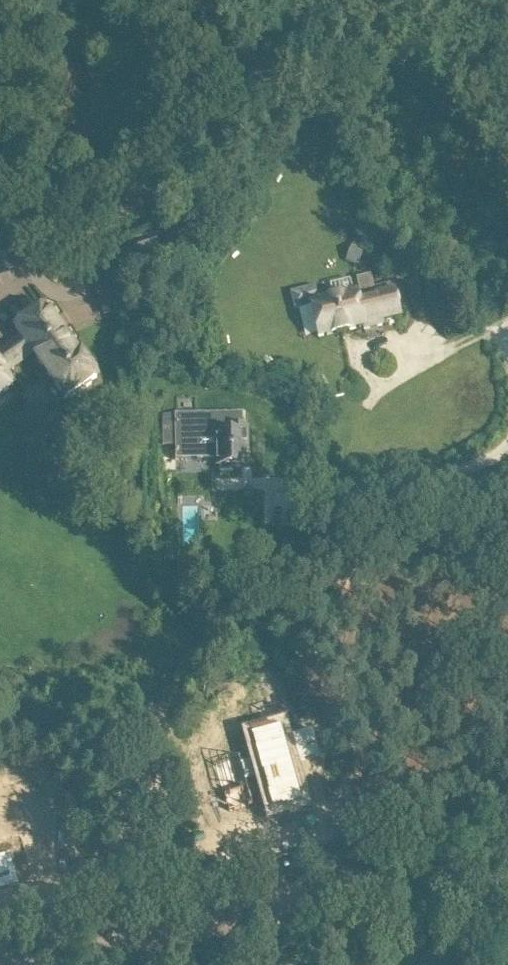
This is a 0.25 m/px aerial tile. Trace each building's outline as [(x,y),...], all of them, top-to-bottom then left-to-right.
[(371,230),(361,226),(346,260),(355,264),(353,270),(360,273),(366,259),(360,257),(371,230)] [(361,291),(319,302),(315,285),(291,291),(294,308),(310,304),(319,337),(364,326),(364,329),(382,324),(381,321),(400,316),(392,282),(373,287),(370,275),(358,278),(361,291)] [(99,373),(91,362),(82,349),(79,350),(46,303),(40,307),(39,306),(9,327),(13,333),(18,330),(35,318),(53,344),(32,359),(58,397),(63,393),(67,399),(70,397),(71,400),(94,383),(93,381),(95,380),(94,378),(99,373)] [(13,385),(4,373),(33,352),(36,356),(53,344),(35,318),(18,330),(22,336),(0,351),(0,394),(13,385)] [(242,413),(196,414),(197,459),(217,458),(217,466),(220,466),(220,470),(233,470),(233,466),(244,466),(244,445),(247,445),(247,427),(242,427),(242,413)] [(250,747),(209,758),(225,818),(266,808),(268,815),(312,804),(301,762),(320,757),(314,732),(295,737),(289,715),(244,726),(250,747)] [(1,862),(3,861),(5,862),(15,858),(16,855),(18,854),(24,866),(49,859),(44,847),(56,843),(62,860),(80,853),(61,797),(64,794),(59,781),(55,780),(54,778),(36,785),(44,807),(27,812),(23,798),(1,805),(6,818),(0,820),(0,860),(1,862)]
